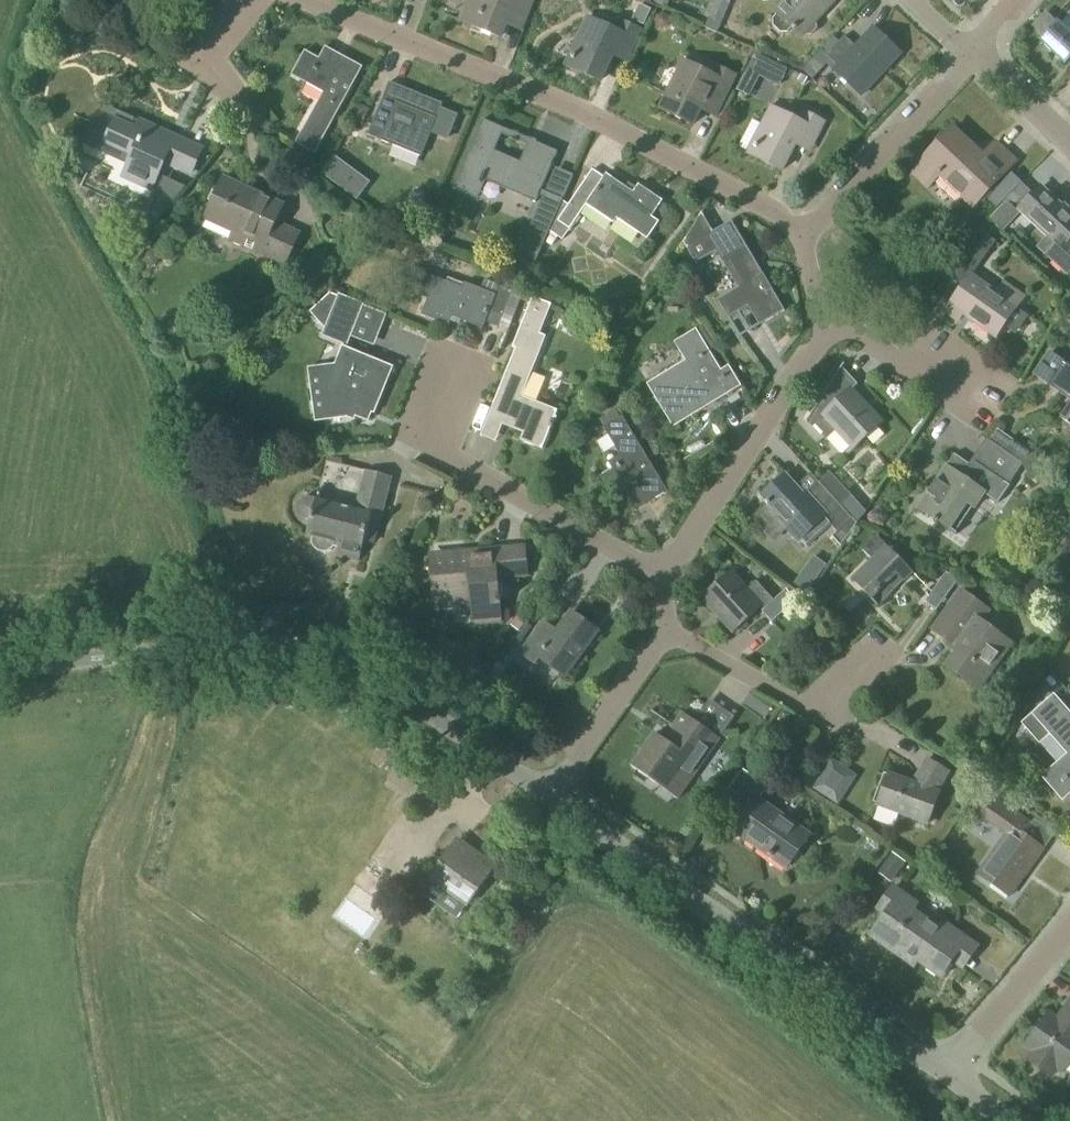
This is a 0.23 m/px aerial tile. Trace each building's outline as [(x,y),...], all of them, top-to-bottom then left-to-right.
[(532,0),(469,0),(459,24),(500,40),(506,27),(520,32),(532,0)] [(708,18),(723,25),(731,5),(729,5),(731,0),(715,0),(708,18)] [(817,26),(815,23),(838,0),(788,0),(775,13),(778,15),(774,20),(774,28),(780,34),(788,34),(793,30),(801,38),(805,34),(808,36),(812,36),(817,30),(817,26)] [(615,34),(586,20),(577,41),(581,43),(569,69),(598,82),(614,47),(629,54),(639,33),(620,24),(615,34)] [(1058,24),(1042,41),(1067,65),(1069,62),(1069,34),(1058,24)] [(901,55),(873,30),(855,49),(844,39),(826,58),(838,69),(833,74),(861,99),(901,55)] [(363,70),(327,50),(321,62),(304,53),(291,77),(323,94),(296,144),(316,155),(363,70)] [(714,79),(683,63),(658,110),(692,127),(705,102),(719,109),(735,78),(719,70),(714,79)] [(808,79),(801,75),(798,81),(805,85),(808,79)] [(390,83),(367,136),(421,159),(432,132),(448,139),(458,116),(442,109),(444,105),(390,83)] [(369,110),(360,105),(353,120),(362,125),(369,110)] [(764,131),(751,158),(780,172),(787,159),(798,138),(811,145),(822,123),(803,114),(798,124),(769,109),(759,129),(764,131)] [(116,122),(105,147),(131,159),(123,177),(153,191),(166,163),(174,167),(192,175),(203,151),(147,125),(143,134),(116,122)] [(483,122),(455,186),(476,195),(484,178),(518,192),(537,201),(539,196),(543,198),(545,194),(541,191),(558,153),(537,144),(525,171),(493,158),(504,131),(483,122)] [(983,158),(953,129),(912,174),(928,189),(940,176),(974,207),(1015,163),(996,144),(983,158)] [(562,201),(549,231),(563,242),(587,204),(617,224),(619,220),(648,239),(659,223),(652,218),(663,201),(639,186),(636,190),(634,194),(626,189),(606,176),(605,178),(593,196),(581,189),(569,206),(562,201)] [(286,266),(300,235),(275,224),(283,207),(223,180),(206,219),(233,231),(229,241),(254,251),(286,266)] [(152,230),(187,188),(185,187),(183,190),(165,182),(153,209),(163,214),(151,229),(152,230)] [(1022,183),(1004,202),(1005,203),(990,219),(1004,232),(1021,214),(1019,212),(1021,210),(1060,247),(1049,259),(1068,277),(1069,276),(1069,213),(1069,214),(1041,189),(1035,195),(1022,183)] [(534,270),(549,231),(562,201),(545,194),(543,198),(531,226),(516,263),(534,270)] [(731,221),(712,233),(723,250),(744,285),(717,301),(727,317),(753,301),(765,322),(785,310),(742,238),(731,221)] [(980,231),(960,259),(977,270),(997,242),(980,231)] [(696,265),(716,252),(707,237),(687,249),(696,265)] [(337,269),(350,257),(340,246),(327,258),(337,269)] [(141,258),(142,263),(150,268),(155,268),(159,261),(158,256),(150,251),(145,252),(141,258)] [(995,293),(972,277),(977,270),(960,259),(948,276),(963,288),(946,312),(959,322),(964,314),(997,337),(1005,327),(1016,335),(1029,317),(1019,310),(1028,297),(1004,280),(995,293)] [(424,273),(418,289),(430,294),(421,317),(449,328),(452,320),(483,332),(486,324),(499,329),(503,318),(513,293),(499,287),(500,286),(485,280),(482,290),(465,283),(462,289),(436,279),(436,278),(424,273)] [(338,297),(331,294),(310,313),(325,330),(322,337),(348,347),(365,305),(339,295),(338,297)] [(514,350),(488,418),(502,424),(525,432),(521,442),(541,449),(540,451),(541,451),(550,430),(551,430),(553,424),(552,423),(556,412),(555,412),(555,413),(519,399),(543,338),(539,337),(551,306),(531,299),(519,329),(511,349),(514,350)] [(1061,310),(1069,318),(1069,300),(1061,310)] [(689,360),(648,385),(673,426),(692,414),(703,407),(689,385),(700,378),(713,401),(732,390),(720,370),(698,332),(679,344),(689,360)] [(337,364),(308,368),(315,421),(347,417),(355,420),(356,417),(368,422),(372,413),(374,414),(393,368),(343,348),(337,364)] [(1033,375),(1069,401),(1069,368),(1067,367),(1069,365),(1049,352),(1033,375)] [(877,428),(860,409),(864,405),(851,391),(857,385),(841,369),(843,365),(842,365),(805,423),(806,424),(808,421),(815,424),(827,438),(835,430),(853,450),(877,428)] [(1059,420),(1069,427),(1069,405),(1059,420)] [(667,490),(621,415),(603,426),(624,461),(598,477),(609,494),(635,479),(648,501),(667,490)] [(990,442),(1020,462),(1028,450),(998,430),(990,442)] [(1023,464),(1020,462),(990,442),(986,439),(968,465),(954,455),(917,508),(955,535),(983,494),(997,504),(1009,486),(1008,486),(1023,464)] [(379,527),(392,478),(366,471),(356,512),(316,501),(317,498),(312,497),(309,496),(304,498),(302,500),(299,503),(297,506),(297,510),(299,514),(301,518),(304,521),(311,522),(307,535),(313,536),(312,541),(312,545),(314,548),(316,551),(320,553),(324,553),(329,552),(332,551),(334,548),(339,550),(337,555),(360,561),(370,525),(379,527)] [(819,484),(841,508),(851,499),(829,474),(819,484)] [(767,503),(752,517),(766,533),(779,522),(786,530),(798,543),(800,541),(806,547),(829,526),(836,534),(852,520),(841,508),(819,484),(803,498),(794,488),(783,476),(761,496),(767,503)] [(877,607),(911,573),(876,538),(861,553),(869,561),(850,581),(877,607)] [(523,549),(433,556),(437,600),(475,597),(477,622),(499,620),(497,600),(496,587),(495,577),(525,575),(523,549)] [(816,580),(803,571),(793,585),(806,594),(816,580)] [(797,601),(787,590),(775,601),(758,581),(748,590),(731,573),(707,596),(724,613),(719,617),(734,632),(759,609),(772,623),(797,601)] [(937,611),(951,592),(939,584),(925,602),(937,611)] [(936,627),(930,635),(955,653),(945,667),(979,691),(1012,645),(980,622),(988,611),(962,591),(958,597),(936,627)] [(518,633),(528,620),(519,614),(510,626),(518,633)] [(566,676),(597,633),(572,614),(556,636),(542,626),(522,655),(534,664),(539,656),(566,676)] [(475,686),(482,677),(466,665),(459,674),(475,686)] [(726,700),(735,710),(751,695),(742,686),(726,700)] [(1055,697),(1035,716),(1052,736),(1055,733),(1069,750),(1069,714),(1055,697)] [(678,800),(721,739),(683,713),(665,740),(656,734),(632,768),(678,800)] [(798,757),(804,746),(793,740),(787,751),(798,757)] [(1045,779),(1065,801),(1069,796),(1069,756),(1045,779)] [(830,761),(812,787),(834,802),(839,794),(830,788),(843,770),(830,761)] [(937,793),(949,774),(927,761),(913,785),(888,775),(877,807),(930,826),(941,795),(937,793)] [(727,795),(720,804),(738,817),(730,829),(787,869),(811,835),(761,799),(769,788),(745,770),(727,795)] [(1012,898),(1044,851),(1026,838),(1034,825),(1006,805),(992,825),(1007,836),(980,876),(1012,898)] [(468,905),(495,867),(458,841),(431,879),(468,905)] [(891,884),(906,863),(893,853),(877,874),(891,884)] [(885,918),(873,935),(904,957),(907,952),(941,976),(950,963),(969,937),(943,919),(937,928),(914,912),(920,902),(893,884),(875,910),(885,918)] [(1058,1020),(1050,1014),(1026,1047),(1031,1051),(1024,1060),(1052,1080),(1059,1070),(1062,1073),(1069,1062),(1069,1002),(1058,1020)]
